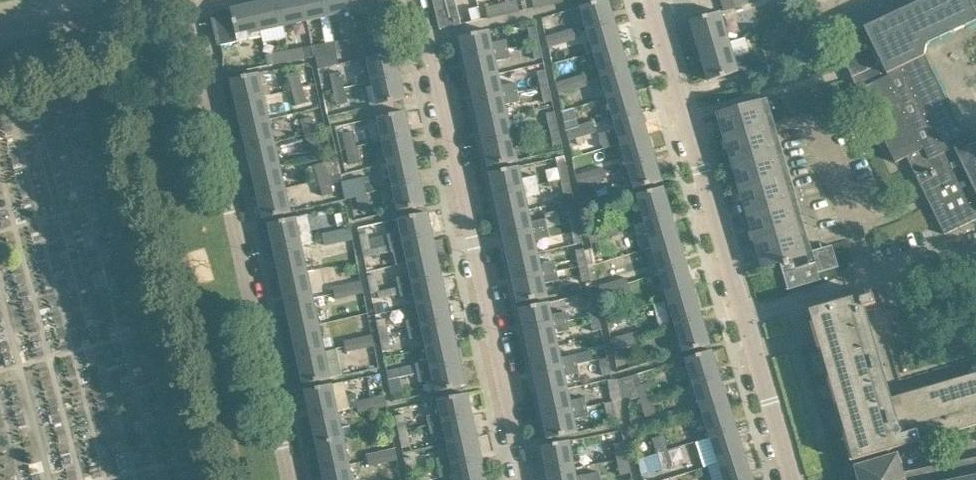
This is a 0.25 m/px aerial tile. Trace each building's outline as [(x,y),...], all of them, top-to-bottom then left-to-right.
[(255,3),(260,24),(262,36),(264,43),(287,38),(284,24),(279,0),(270,0),(255,3)] [(284,24),(307,19),(303,0),(279,0),(284,24)] [(307,19),(331,14),(328,0),(303,0),(307,19)] [(353,10),(351,0),(328,0),(331,14),(332,19),(344,16),(343,12),(353,10)] [(352,4),(363,1),(365,8),(376,5),(377,11),(385,9),(396,7),(395,0),(351,0),(352,4)] [(440,28),(458,24),(462,24),(456,0),(433,0),(440,28)] [(502,4),(504,14),(520,11),(518,0),(502,4)] [(615,21),(609,0),(603,0),(582,6),(588,29),(615,21)] [(725,10),(755,2),(754,0),(722,0),(725,10)] [(922,1),(911,5),(901,10),(891,15),(880,20),(870,25),(859,30),(849,35),(839,39),(836,41),(859,91),(861,90),(896,162),(907,157),(945,234),(975,219),(975,136),(967,140),(926,55),(929,44),(975,21),(975,0),(923,0),(922,1)] [(871,1),(880,20),(891,15),(884,0),(873,0),(871,1)] [(896,0),(884,0),(891,15),(901,10),(896,0)] [(901,10),(911,5),(909,0),(896,0),(901,10)] [(880,20),(871,1),(861,6),(870,25),(880,20)] [(262,36),(260,24),(255,3),(232,8),(232,9),(214,13),(221,45),(262,36)] [(504,14),(502,4),(487,7),(489,18),(504,14)] [(861,6),(851,10),(859,30),(870,25),(861,6)] [(473,20),(480,19),(477,7),(470,9),(473,20)] [(859,30),(851,10),(840,15),(849,35),(859,30)] [(721,11),(691,20),(700,50),(730,41),(721,11)] [(840,15),(830,20),(839,39),(849,35),(840,15)] [(615,21),(588,29),(595,52),(622,44),(615,21)] [(810,29),(808,31),(817,50),(818,49),(828,45),(819,25),(810,29)] [(382,44),(393,42),(389,26),(379,28),(382,44)] [(527,28),(531,43),(532,43),(539,42),(536,26),(528,28),(527,28)] [(559,32),(562,42),(576,38),(573,28),(559,32)] [(461,36),(465,58),(508,48),(506,40),(493,43),(490,30),(461,36)] [(559,32),(545,36),(548,47),(562,42),(559,32)] [(351,36),(336,39),(338,51),(354,47),(351,36)] [(314,55),(317,69),(340,63),(338,51),(336,39),(312,43),(314,55)] [(730,41),(700,50),(709,80),(739,71),(743,70),(746,80),(769,73),(766,63),(751,68),(747,55),(735,58),(730,41)] [(532,43),(531,43),(534,59),(542,57),(539,42),(532,43)] [(312,43),(288,47),(291,60),(314,55),(312,43)] [(595,52),(589,54),(592,64),(598,63),(601,75),(629,67),(622,44),(595,52)] [(275,62),(291,60),(288,47),(273,50),(275,62)] [(465,58),(470,79),(499,73),(497,61),(510,58),(508,48),(465,58)] [(395,51),(362,59),(365,71),(371,70),(374,81),(401,75),(396,51),(395,51)] [(629,67),(601,75),(608,97),(636,89),(629,67)] [(299,69),(289,72),(293,88),(304,85),(299,69)] [(343,69),(331,72),(335,89),(347,87),(343,69)] [(540,87),(548,85),(545,70),(537,71),(540,87)] [(259,72),(232,79),(237,102),(265,96),(270,94),(268,82),(262,84),(259,72)] [(470,79),(475,101),(518,92),(516,82),(502,85),(499,73),(470,79)] [(586,85),(585,80),(583,74),(569,78),(572,89),(586,85)] [(401,75),(374,81),(379,105),(403,99),(406,99),(401,75)] [(569,78),(555,82),(558,93),(572,89),(569,78)] [(304,85),(293,88),(297,103),(308,100),(304,85)] [(543,102),(552,100),(548,85),(540,87),(543,102)] [(350,100),(347,87),(335,89),(338,102),(350,100)] [(636,89),(608,97),(614,120),(642,112),(636,89)] [(475,101),(480,123),(509,116),(519,114),(516,101),(520,100),(518,92),(475,101)] [(265,96),(237,102),(243,125),(270,119),(265,96)] [(729,137),(769,125),(775,123),(770,107),(769,105),(768,101),(768,99),(762,100),(739,107),(718,113),(723,129),(727,128),(729,137)] [(574,107),(562,111),(565,128),(569,140),(582,136),(579,124),(574,107)] [(406,111),(379,117),(384,140),(411,134),(406,111)] [(649,135),(642,112),(614,120),(617,129),(599,134),(604,148),(627,141),(649,135)] [(546,114),(550,130),(558,128),(554,113),(546,114)] [(302,117),(306,133),(317,130),(312,114),(302,117)] [(480,123),(484,145),(527,135),(525,126),(512,129),(509,116),(480,123)] [(270,119),(243,125),(248,148),(275,142),(270,119)] [(579,124),(582,136),(596,132),(593,120),(579,124)] [(782,149),(775,123),(769,125),(729,137),(733,149),(729,150),(733,164),(773,152),(777,151),(782,149)] [(561,144),(558,128),(550,130),(553,146),(561,144)] [(321,145),(317,130),(306,133),(311,148),(321,145)] [(343,133),(347,148),(358,146),(355,130),(343,133)] [(416,157),(411,134),(384,140),(387,151),(388,151),(391,163),(416,157)] [(529,143),(527,135),(484,145),(489,166),(519,160),(516,146),(529,143)] [(649,135),(622,143),(628,166),(656,158),(649,135)] [(275,142),(248,148),(253,172),(280,165),(275,142)] [(358,146),(347,148),(350,164),(362,161),(358,146)] [(745,189),(785,177),(790,175),(782,149),(777,151),(773,152),(733,164),(738,180),(742,179),(745,189)] [(422,181),(416,157),(391,163),(383,165),(386,178),(393,177),(395,187),(422,181)] [(319,179),(330,176),(341,173),(338,158),(315,163),(319,179)] [(656,158),(628,166),(635,188),(662,180),(656,158)] [(556,164),(559,180),(569,178),(565,162),(556,164)] [(280,165),(253,172),(259,195),(285,189),(280,165)] [(490,172),(495,194),(538,185),(536,176),(523,179),(520,166),(490,172)] [(589,171),(593,183),(606,178),(603,167),(589,171)] [(589,171),(575,175),(579,187),(593,183),(589,171)] [(788,205),(792,204),(798,202),(790,175),(785,177),(745,189),(748,199),(744,201),(748,216),(788,204),(788,205)] [(330,176),(319,179),(324,194),(335,191),(330,176)] [(346,197),(356,195),(368,193),(365,177),(348,181),(343,182),(346,197)] [(572,193),(569,178),(559,180),(563,195),(572,193)] [(422,181),(395,187),(400,210),(427,204),(422,181)] [(538,185),(495,194),(500,216),(530,209),(527,197),(540,194),(538,185)] [(664,186),(638,194),(646,220),(670,213),(667,203),(669,202),(664,186)] [(285,189),(259,195),(264,218),(268,217),(291,212),(285,189)] [(372,208),(368,193),(356,195),(360,211),(372,208)] [(569,223),(578,221),(574,202),(565,204),(569,223)] [(760,241),(800,229),(805,228),(798,202),(792,204),(788,205),(788,204),(748,216),(753,231),(756,229),(760,241)] [(340,241),(355,238),(348,205),(339,207),(342,219),(332,222),(334,229),(338,229),(340,241)] [(500,216),(505,237),(548,228),(546,219),(533,222),(530,209),(500,216)] [(388,234),(390,243),(433,234),(428,212),(399,218),(402,231),(388,234)] [(649,232),(637,235),(642,250),(654,247),(680,239),(675,224),(673,224),(670,213),(646,220),(649,232)] [(275,239),(277,249),(303,244),(299,229),(296,230),(293,218),(270,223),(273,239),(275,239)] [(582,240),(578,221),(569,223),(573,242),(582,240)] [(601,228),(604,239),(618,235),(615,223),(601,228)] [(505,237),(509,259),(539,253),(536,239),(549,236),(548,228),(505,237)] [(590,243),(604,239),(601,228),(587,232),(590,243)] [(800,229),(760,241),(763,250),(759,251),(763,267),(780,262),(783,272),(816,263),(819,272),(839,266),(833,245),(823,248),(821,243),(820,243),(821,248),(812,251),(805,228),(800,229)] [(338,229),(334,229),(323,232),(326,244),(340,241),(338,229)] [(360,233),(364,249),(372,247),(368,232),(360,233)] [(438,255),(433,234),(390,243),(372,247),(364,249),(365,257),(392,251),(392,252),(395,252),(398,264),(409,262),(438,255)] [(680,239),(654,247),(662,273),(685,266),(682,255),(684,254),(680,239)] [(281,277),(305,271),(303,260),(306,259),(303,244),(277,249),(280,261),(278,261),(281,277)] [(584,247),(576,249),(580,266),(587,265),(584,249),(584,247)] [(591,248),(584,249),(587,265),(596,263),(593,248),(591,248)] [(509,259),(514,281),(557,271),(555,262),(542,265),(539,253),(509,259)] [(398,277),(400,286),(443,277),(438,255),(409,262),(411,274),(398,277)] [(587,265),(580,266),(583,280),(590,278),(587,265)] [(685,266),(662,273),(669,299),(695,291),(691,276),(689,276),(685,266)] [(287,292),(289,303),(315,297),(312,282),(308,283),(305,271),(281,277),(285,292),(287,292)] [(557,271),(514,281),(519,302),(549,296),(546,282),(559,280),(557,271)] [(372,293),(378,291),(381,291),(377,273),(369,275),(372,293)] [(447,299),(443,277),(400,286),(401,294),(402,296),(416,293),(418,305),(447,299)] [(627,277),(612,282),(615,292),(630,288),(627,277)] [(363,280),(348,283),(351,295),(365,292),(363,280)] [(597,286),(599,291),(601,297),(615,292),(612,282),(597,286)] [(336,298),(351,295),(348,283),(334,286),(336,298)] [(400,286),(381,291),(378,291),(380,298),(401,294),(400,286)] [(695,291),(669,299),(677,325),(701,318),(698,307),(700,306),(695,291)] [(810,310),(814,321),(810,322),(817,346),(851,461),(854,460),(854,461),(855,460),(975,425),(975,373),(892,397),(871,326),(865,307),(877,303),(874,294),(863,297),(862,295),(810,310)] [(293,330),(317,325),(314,312),(318,312),(315,297),(289,303),(291,314),(289,314),(293,330)] [(586,299),(589,314),(598,313),(594,297),(586,299)] [(401,332),(409,330),(452,320),(447,299),(418,305),(421,318),(399,323),(401,332)] [(376,313),(374,302),(368,303),(370,315),(376,313)] [(520,308),(525,330),(568,320),(567,312),(553,315),(550,302),(520,308)] [(601,328),(598,313),(589,314),(592,330),(601,328)] [(377,319),(380,335),(390,333),(386,317),(377,319)] [(701,318),(677,325),(685,352),(711,344),(706,328),(704,329),(701,318)] [(452,320),(409,330),(411,339),(425,336),(428,348),(457,342),(452,320)] [(525,330),(530,352),(559,345),(557,332),(570,329),(568,320),(525,330)] [(298,345),(300,357),(326,351),(323,336),(320,337),(317,325),(293,330),(296,346),(298,345)] [(639,330),(625,335),(628,346),(643,342),(639,330)] [(374,333),(359,336),(362,348),(376,345),(374,333)] [(393,349),(390,333),(380,335),(384,350),(393,349)] [(613,351),(628,346),(625,335),(610,339),(613,351)] [(345,339),(346,345),(347,351),(362,348),(359,336),(345,339)] [(389,379),(462,364),(457,342),(428,348),(430,361),(388,371),(389,379)] [(530,352),(535,373),(578,364),(592,361),(590,352),(562,358),(559,345),(530,352)] [(712,350),(686,358),(694,384),(719,376),(715,366),(717,366),(712,350)] [(329,365),(326,351),(300,357),(303,367),(301,368),(304,384),(328,379),(325,366),(329,365)] [(602,375),(611,373),(608,357),(599,359),(602,375)] [(466,385),(462,364),(389,379),(391,388),(434,379),(437,392),(466,385)] [(535,373),(539,395),(569,389),(567,376),(580,374),(578,364),(535,373)] [(638,373),(619,379),(622,397),(631,397),(632,399),(640,396),(641,401),(652,398),(647,382),(642,384),(638,373)] [(719,376),(694,384),(703,410),(729,402),(724,387),(722,388),(719,376)] [(612,379),(609,379),(612,397),(622,397),(619,379),(612,379)] [(311,405),(313,416),(339,410),(336,396),(332,397),(329,385),(306,390),(309,406),(311,405)] [(539,395),(544,417),(587,407),(585,398),(572,401),(569,389),(539,395)] [(428,416),(430,424),(473,415),(468,393),(438,399),(441,413),(428,416)] [(386,394),(372,397),(374,409),(388,406),(386,394)] [(360,411),(374,409),(372,397),(358,400),(360,411)] [(652,398),(641,401),(646,417),(657,413),(652,398)] [(613,401),(605,402),(609,419),(617,417),(613,401)] [(729,402),(703,410),(711,436),(735,429),(732,418),(734,417),(729,402)] [(589,416),(587,407),(544,417),(549,438),(579,432),(576,419),(589,416)] [(317,443),(341,438),(339,426),(342,426),(339,410),(313,416),(316,427),(314,428),(317,443)] [(396,414),(399,430),(408,428),(405,412),(396,414)] [(473,415),(430,424),(432,434),(445,430),(448,443),(478,436),(473,415)] [(411,445),(408,428),(399,430),(403,446),(411,445)] [(711,436),(695,442),(704,468),(708,466),(719,462),(746,454),(741,439),(739,439),(735,429),(711,436)] [(664,434),(652,438),(657,453),(668,449),(664,434)] [(478,436),(448,443),(451,456),(437,459),(439,467),(482,458),(478,436)] [(323,459),(325,469),(351,464),(347,449),(344,450),(341,438),(317,443),(321,459),(323,459)] [(546,445),(543,446),(546,462),(548,462),(550,472),(576,467),(571,440),(550,444),(546,445)] [(625,441),(614,444),(617,458),(628,456),(625,441)] [(396,446),(381,450),(384,462),(399,459),(396,446)] [(668,449),(657,453),(662,469),(674,465),(668,449)] [(369,465),(384,462),(381,450),(367,453),(369,465)] [(719,462),(725,479),(752,479),(748,470),(750,469),(746,454),(719,462)] [(904,474),(898,454),(856,466),(860,479),(975,479),(975,459),(904,474)] [(405,457),(408,473),(417,471),(413,455),(405,457)] [(628,456),(617,458),(621,475),(632,473),(628,456)] [(487,479),(482,458),(439,467),(442,479),(485,479),(487,479)] [(350,479),(354,478),(351,464),(325,469),(327,479),(350,479)] [(550,472),(552,479),(601,479),(599,472),(577,476),(576,467),(550,472)] [(417,471),(408,473),(409,479),(418,479),(417,471)]
